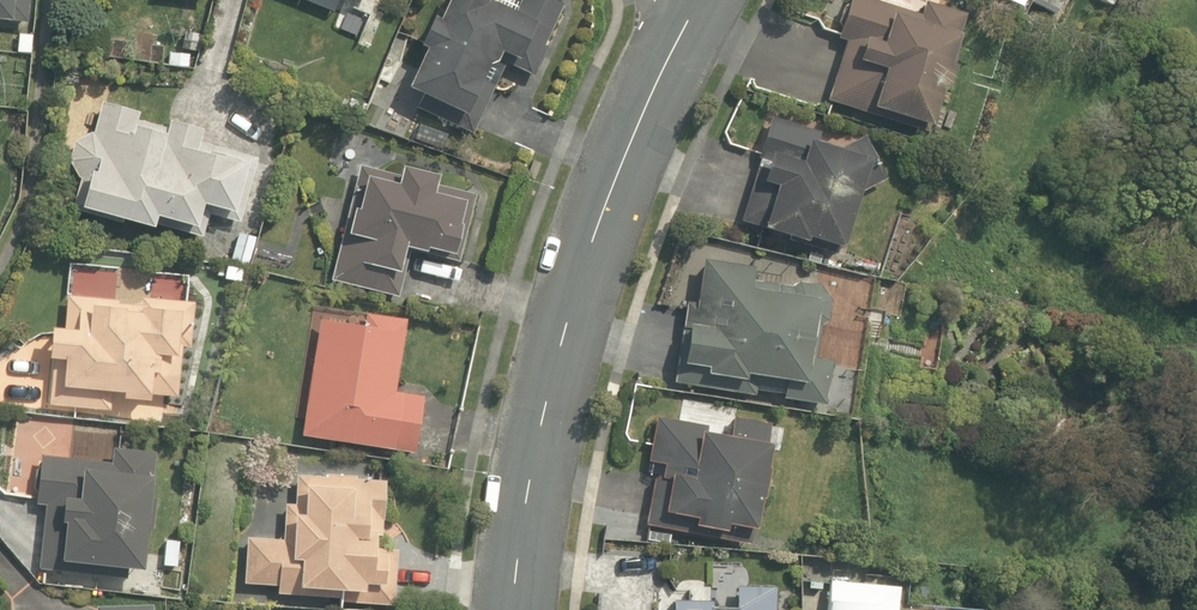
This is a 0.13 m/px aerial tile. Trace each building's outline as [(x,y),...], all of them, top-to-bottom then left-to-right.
[(20,27),(22,0),(0,0),(0,26),(20,27)] [(476,0),(452,0),(406,105),(475,135),(504,69),(531,81),(564,5),(553,0),(523,0),(516,17),(476,0)] [(865,0),(849,0),(836,35),(851,41),(828,101),(927,139),(972,23),(921,4),(915,19),(865,0)] [(83,184),(75,212),(158,237),(161,226),(195,236),(202,212),(249,226),(269,160),(100,109),(91,139),(80,135),(67,179),(83,184)] [(846,251),(878,149),(775,117),(743,219),(846,251)] [(407,182),(363,170),(332,280),(398,299),(410,255),(457,268),(478,190),(410,171),(407,182)] [(832,290),(708,263),(702,261),(675,382),(821,415),(834,357),(818,353),(832,290)] [(69,336),(49,335),(44,409),(115,413),(116,402),(182,406),(188,305),(149,303),(150,271),(112,269),(110,301),(72,298),(69,336)] [(729,435),(659,421),(656,420),(645,473),(658,476),(649,522),(753,543),(777,426),(733,417),(729,435)] [(107,466),(48,460),(37,459),(31,512),(44,514),(37,579),(143,590),(157,452),(109,447),(107,466)] [(283,539),(247,538),(245,591),(278,592),(278,603),(395,607),(398,528),(384,528),(386,480),(299,477),(298,506),(284,505),(283,539)] [(832,578),(830,609),(905,609),(907,583),(832,578)] [(678,604),(677,609),(784,609),(785,592),(737,588),(735,609),(678,604)]
